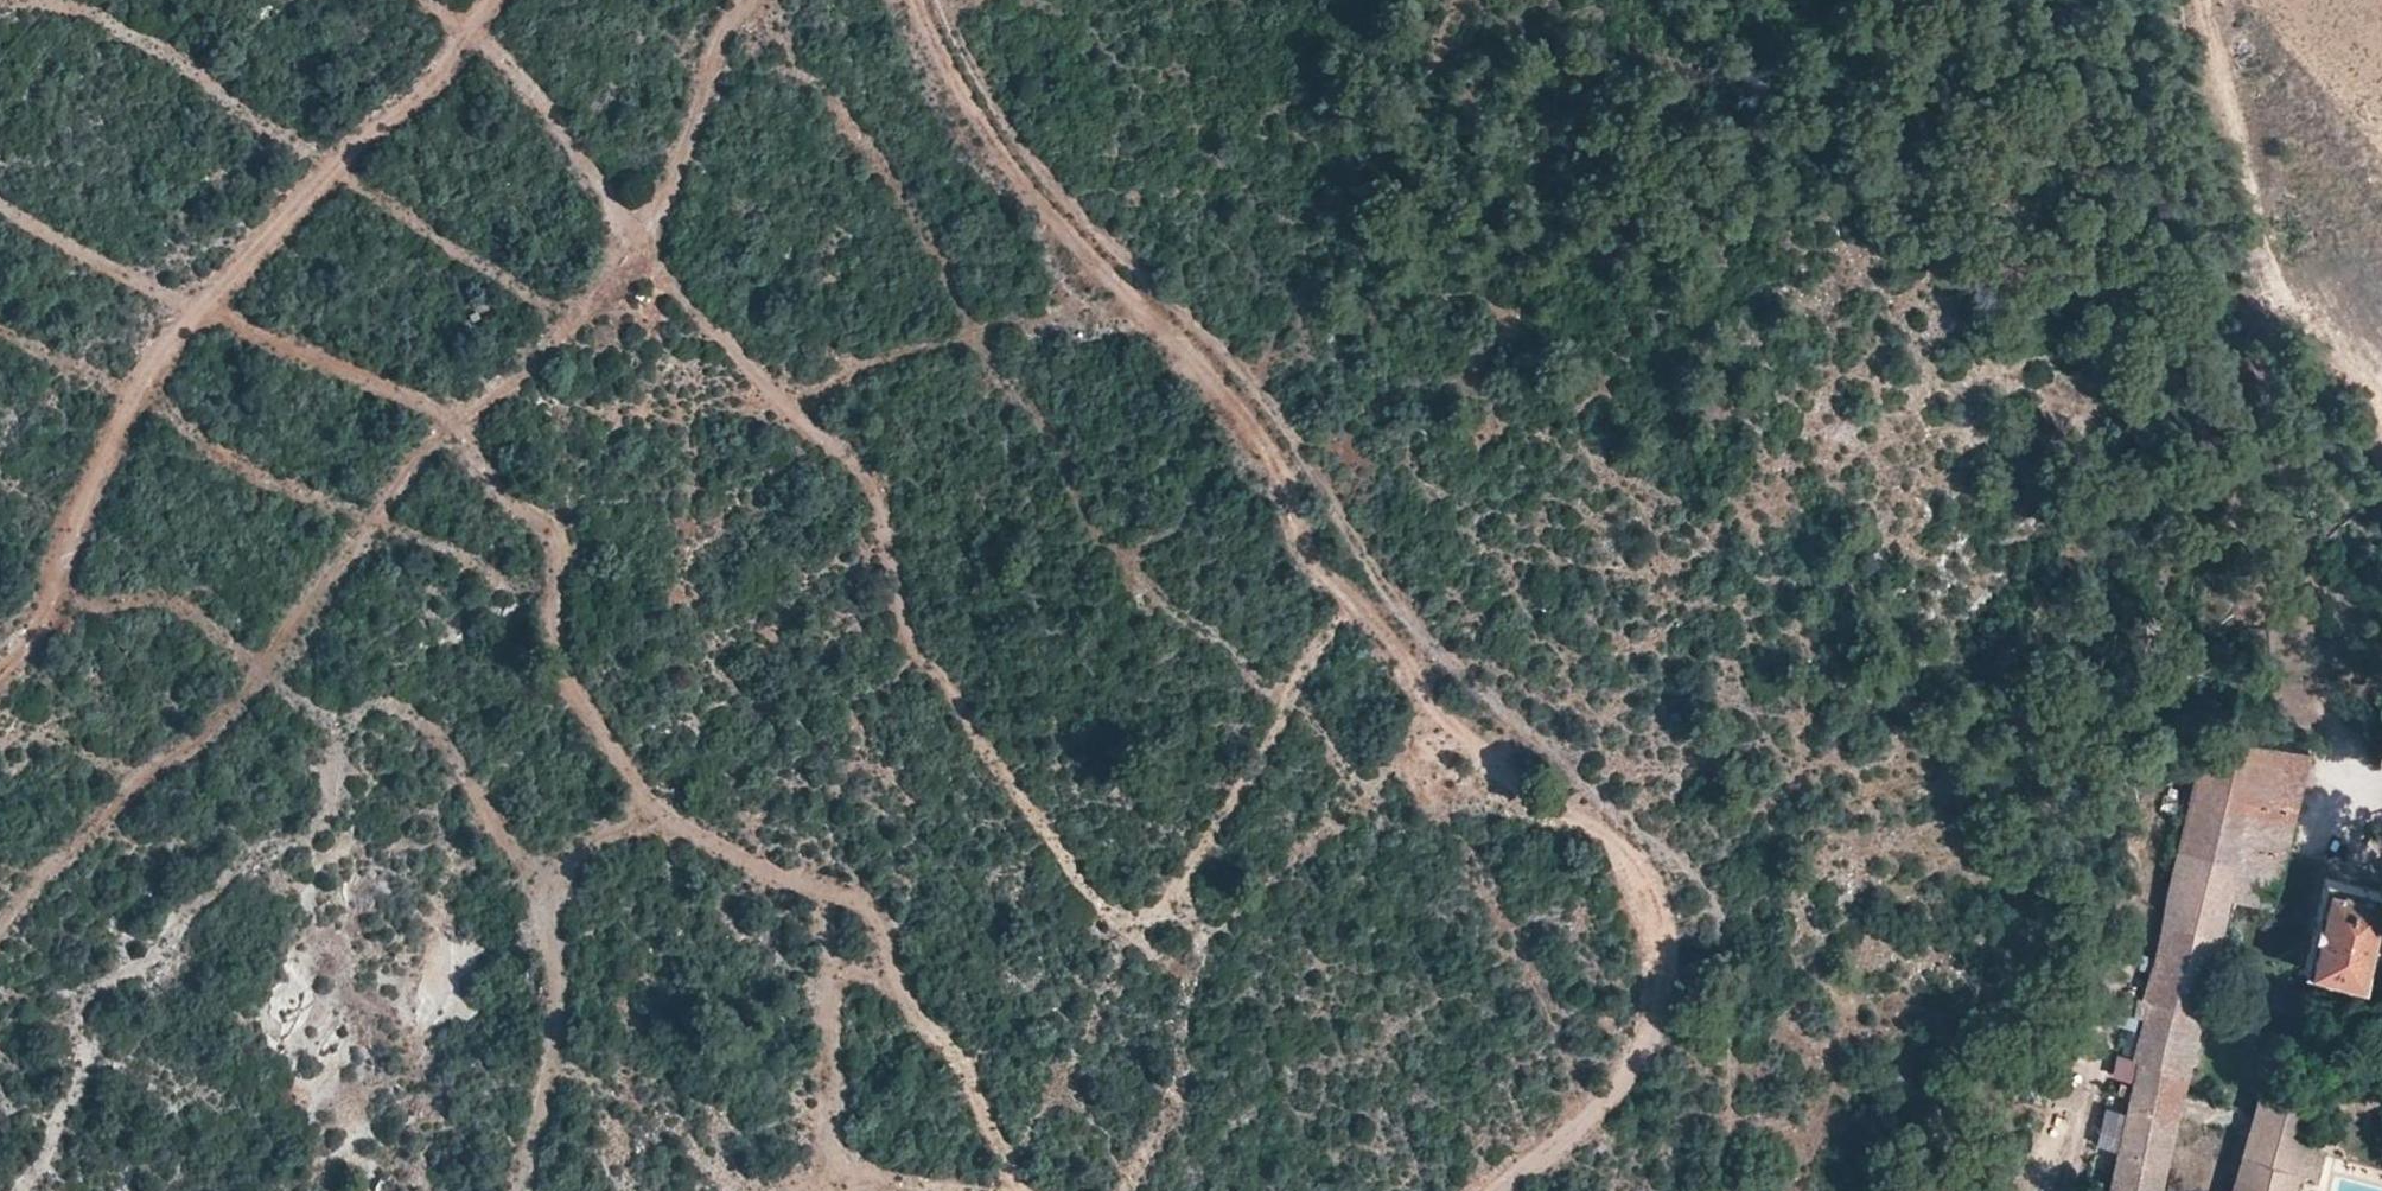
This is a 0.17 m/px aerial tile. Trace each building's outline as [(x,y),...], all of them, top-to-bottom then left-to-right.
[(2290,809),(2306,751),(2202,729),(2141,999),(2135,999),(2132,1013),(2142,1018),(2130,1061),(2136,1061),(2107,1190),(2156,1190),(2184,1076),(2216,941),(2220,922),(2226,896),(2229,882),(2221,881),(2244,798),(2290,809)] [(2267,905),(2290,809),(2244,798),(2221,881),(2229,882),(2226,896),(2237,898),(2267,905)] [(2309,965),(2356,977),(2377,897),(2327,885),(2309,965)] [(2239,1160),(2294,1179),(2309,1112),(2258,1096),(2239,1160)] [(2294,1179),(2239,1160),(2229,1190),(2291,1190),(2294,1179)]
